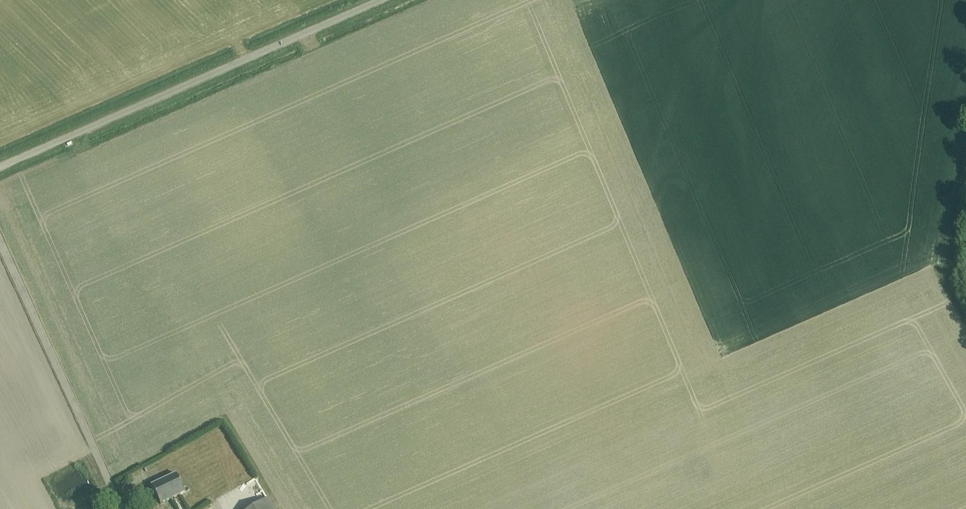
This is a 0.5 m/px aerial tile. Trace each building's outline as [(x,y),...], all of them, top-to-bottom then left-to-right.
[(186,493),(189,491),(186,486),(183,488),(177,474),(152,486),(161,505),(186,493)] [(268,499),(252,508),(274,508),(268,499)]
